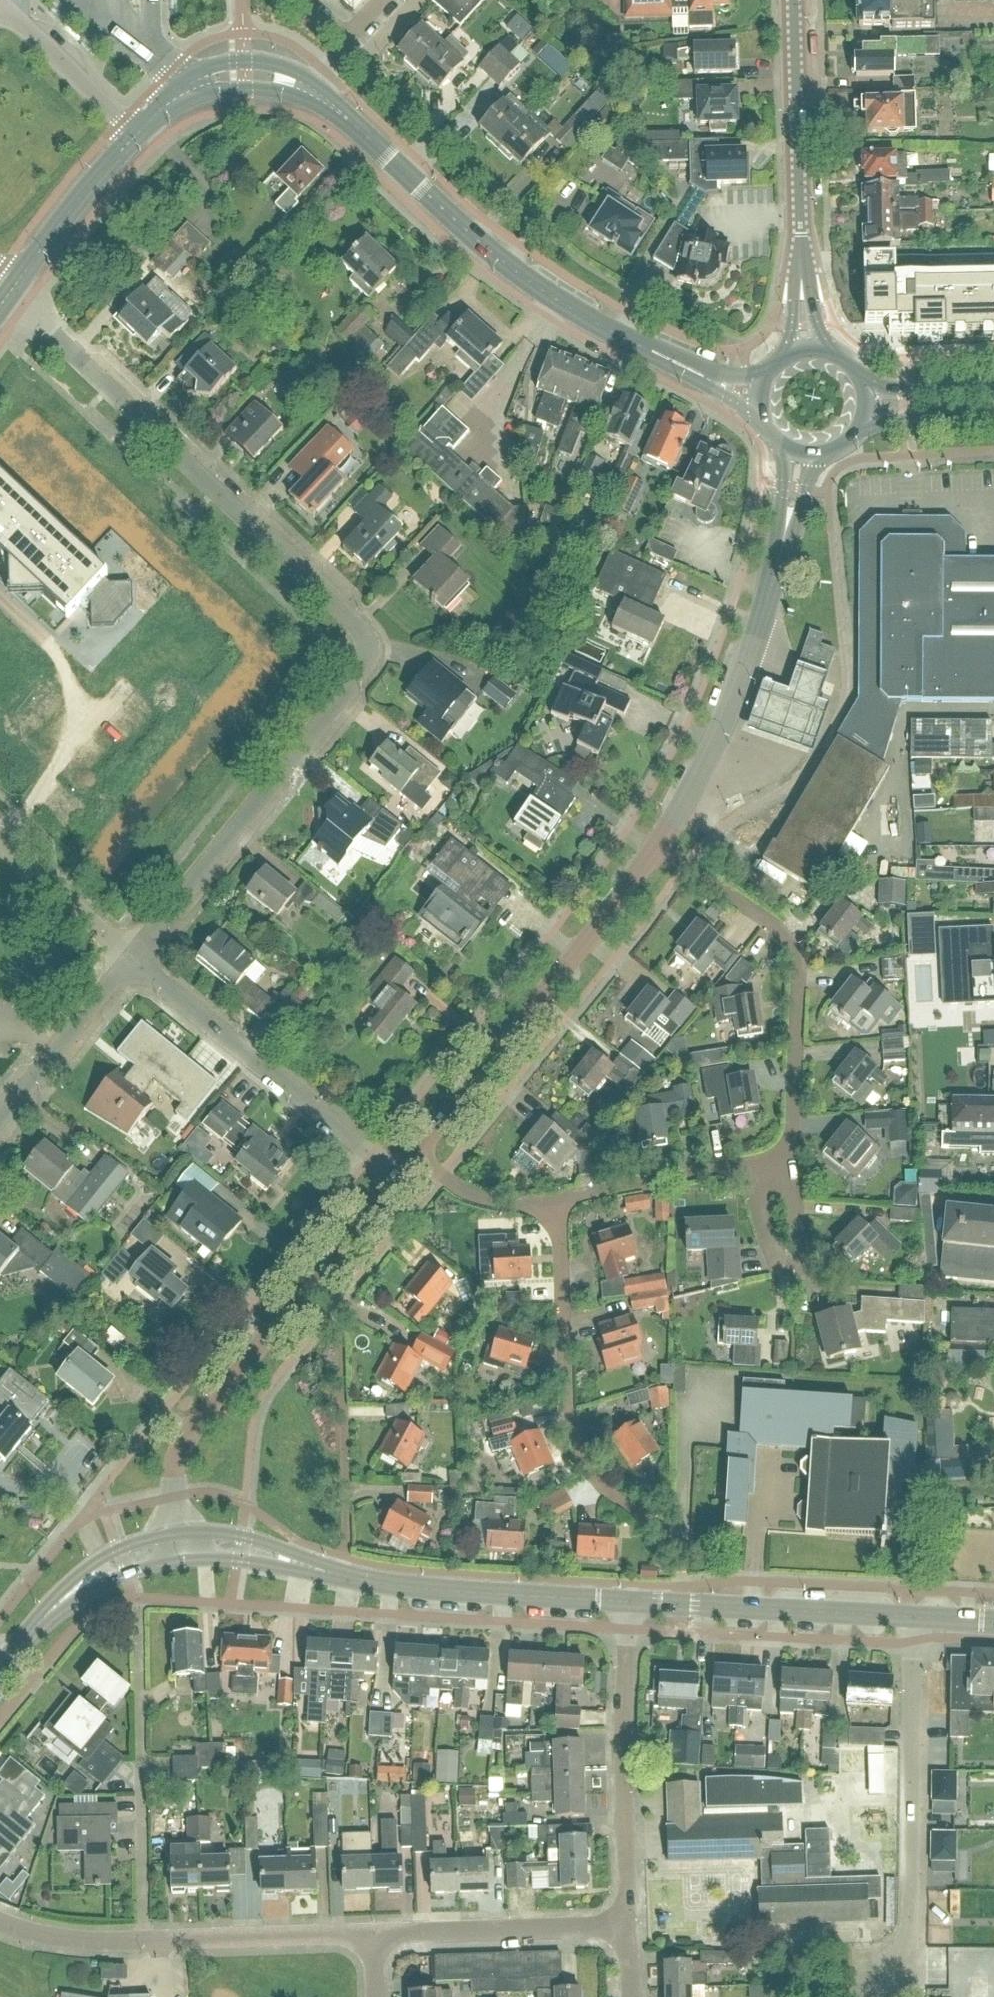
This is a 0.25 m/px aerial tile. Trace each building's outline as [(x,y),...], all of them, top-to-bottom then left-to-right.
[(355,12),(367,0),(342,0),(355,12)] [(460,30),(488,0),(428,0),(460,30)] [(627,10),(630,10),(630,18),(673,18),(674,37),(690,36),(690,29),(714,29),(713,11),(721,11),(724,14),(729,14),(734,8),(734,3),(731,0),(626,0),(627,10)] [(934,0),(858,0),(859,29),(891,28),(892,33),(935,32),(934,0)] [(417,75),(443,48),(422,29),(398,54),(407,62),(405,64),(416,74),(416,75),(417,75)] [(509,38),(501,47),(480,69),(490,79),(519,47),(509,38)] [(451,40),(443,48),(417,75),(418,76),(429,86),(431,84),(440,92),(463,67),(461,65),(469,57),(451,40)] [(882,48),(882,50),(863,50),(863,60),(856,60),(856,63),(852,64),(852,76),(856,76),(856,79),(886,79),(895,79),(895,64),(897,64),(897,59),(924,59),(939,58),(939,42),(924,42),(896,43),(897,47),(882,48)] [(519,47),(490,79),(500,88),(530,57),(519,47)] [(694,76),(717,75),(736,75),(735,47),(718,47),(693,48),(693,51),(679,54),(678,47),(664,47),(665,66),(678,66),(678,63),(694,62),(694,76)] [(893,80),(893,92),(915,91),(914,79),(893,80)] [(699,95),(699,85),(674,85),(674,103),(699,102),(700,125),(711,125),(711,134),(715,134),(727,134),(727,125),(738,124),(737,94),(724,94),(699,95)] [(524,124),(531,116),(511,97),(480,130),(488,138),(486,140),(498,150),(498,151),(524,124)] [(914,97),(893,97),(884,97),(884,103),(860,103),(860,105),(854,106),(854,114),(861,113),(861,116),(864,119),(866,119),(867,136),(886,135),(889,140),(895,140),(899,136),(903,136),(916,135),(914,97)] [(532,115),(524,124),(498,151),(499,152),(511,163),(513,161),(521,168),(552,134),(532,115)] [(566,149),(580,134),(587,127),(580,121),(576,117),(555,140),(566,149)] [(698,192),(676,226),(685,232),(706,197),(707,198),(708,196),(719,195),(719,185),(747,184),(746,154),(714,155),(714,145),(720,144),(720,143),(690,144),(690,145),(690,162),(691,185),(690,187),(698,192)] [(644,146),(645,163),(690,162),(690,145),(682,145),(644,146)] [(639,146),(619,147),(614,155),(628,164),(639,146)] [(305,158),(303,156),(279,182),(290,192),(276,208),(288,219),(300,206),(296,203),(322,176),(314,168),(315,168),(313,166),(315,163),(308,157),(305,158)] [(865,185),(879,184),(894,184),(894,188),(928,188),(928,185),(950,185),(950,173),(915,173),(915,178),(905,178),(904,158),(875,158),(862,158),(862,160),(859,163),(859,172),(862,174),(862,177),(865,176),(865,185)] [(898,189),(883,189),(862,190),(863,208),(869,208),(869,216),(882,216),(882,213),(900,213),(900,215),(934,214),(939,214),(939,203),(919,203),(919,201),(899,202),(898,189)] [(598,210),(595,216),(600,219),(591,233),(617,250),(618,249),(632,258),(654,224),(638,214),(634,221),(617,210),(618,209),(617,208),(621,201),(609,193),(598,210)] [(882,216),(869,216),(869,229),(864,230),(864,249),(900,248),(899,233),(907,233),(918,233),(918,228),(934,228),(934,214),(900,215),(900,213),(882,213),(882,216)] [(172,242),(186,254),(196,264),(212,246),(188,225),(172,242)] [(655,263),(655,262),(674,273),(674,274),(675,275),(677,269),(680,270),(677,283),(695,287),(696,282),(698,283),(698,282),(701,283),(704,283),(706,283),(709,282),(712,281),(714,280),(716,278),(718,276),(719,273),(720,271),(720,268),(721,268),(721,266),(726,267),(730,250),(715,246),(717,240),(700,236),(698,242),(688,240),(690,234),(689,234),(685,232),(676,226),(653,262),(655,263)] [(369,301),(398,271),(367,241),(343,266),(355,277),(350,283),(369,301)] [(166,276),(186,254),(172,242),(152,264),(166,276)] [(863,258),(865,325),(901,324),(901,337),(993,335),(993,277),(895,279),(895,257),(863,258)] [(117,319),(127,329),(148,349),(149,348),(149,347),(162,334),(171,343),(192,321),(176,304),(167,313),(144,291),(117,319)] [(347,346),(348,345),(363,329),(374,318),(363,307),(336,335),(347,346)] [(430,323),(416,338),(404,353),(404,352),(391,366),(402,376),(405,372),(405,371),(416,360),(419,363),(434,346),(440,351),(448,342),(461,354),(457,359),(477,376),(492,359),(502,348),(469,318),(460,328),(449,318),(438,330),(430,323)] [(397,322),(385,336),(404,352),(404,353),(416,338),(397,322)] [(372,338),(363,329),(348,345),(357,354),(368,365),(384,349),(373,338),(372,338)] [(211,400),(238,372),(213,347),(215,345),(206,335),(191,351),(200,359),(178,381),(184,387),(183,396),(211,400)] [(536,421),(547,426),(572,361),(552,354),(537,392),(546,396),(536,421)] [(577,406),(592,369),(580,364),(572,361),(547,426),(558,430),(568,403),(577,406)] [(592,369),(577,406),(559,453),(573,459),(583,432),(587,430),(594,413),(597,414),(612,376),(592,369)] [(621,402),(602,442),(615,447),(616,444),(627,449),(624,454),(636,459),(648,434),(641,431),(650,411),(623,399),(622,402),(621,402)] [(351,401),(340,410),(364,438),(375,429),(351,401)] [(225,436),(254,464),(284,432),(256,404),(225,436)] [(442,410),(424,431),(423,430),(404,451),(494,532),(513,511),(512,511),(511,512),(489,492),(490,490),(494,493),(502,484),(487,470),(478,480),(484,485),(482,486),(474,478),(481,473),(478,470),(475,467),(472,465),(468,471),(467,472),(450,457),(445,453),(448,450),(449,448),(453,452),(469,434),(447,414),(442,410)] [(657,466),(672,473),(675,465),(677,466),(683,451),(682,451),(690,433),(685,431),(687,428),(664,417),(643,464),(655,469),(657,466)] [(536,465),(545,434),(524,428),(525,462),(527,463),(536,465)] [(332,475),(340,467),(354,453),(329,429),(298,462),(312,476),(291,498),(314,521),(317,518),(315,517),(345,486),(332,475)] [(717,454),(716,455),(715,457),(701,450),(685,487),(678,483),(671,499),(698,511),(697,516),(699,521),(703,524),(708,525),(713,524),(716,520),(717,515),(715,510),(711,506),(731,462),(732,460),(732,459),(732,457),(731,456),(731,454),(730,453),(728,452),(727,451),(726,450),(724,450),(722,450),(721,451),(719,451),(718,452),(717,454)] [(582,477),(595,483),(604,464),(590,458),(582,477)] [(68,619),(74,613),(74,614),(87,601),(86,600),(108,577),(83,554),(0,477),(0,555),(68,619)] [(644,486),(630,480),(622,499),(635,505),(644,486)] [(392,500),(391,499),(394,495),(384,486),(381,489),(380,489),(355,515),(366,526),(344,549),(366,571),(403,533),(381,512),(392,500)] [(965,564),(965,541),(941,522),(923,522),(923,523),(904,523),(904,522),(877,522),(862,536),(862,701),(777,844),(774,843),(763,862),(817,895),(888,774),(884,769),(900,706),(993,705),(993,564),(965,564)] [(437,606),(444,612),(469,585),(447,564),(461,550),(441,530),(423,549),(436,562),(415,584),(433,601),(432,603),(436,607),(437,606)] [(646,554),(673,566),(678,554),(651,542),(646,554)] [(667,578),(628,560),(612,552),(594,591),(624,605),(612,631),(653,649),(666,622),(650,615),(667,578)] [(798,671),(826,681),(836,652),(821,647),(825,637),(812,632),(805,651),(798,671)] [(564,659),(559,670),(568,674),(573,663),(564,659)] [(409,695),(430,713),(420,726),(443,744),(478,701),(434,665),(409,695)] [(827,683),(796,671),(788,692),(764,683),(747,733),(814,756),(830,706),(821,702),(827,683)] [(632,702),(598,687),(596,685),(597,683),(576,673),(568,690),(564,688),(552,714),(568,722),(571,716),(576,718),(575,721),(587,727),(577,748),(580,749),(599,757),(615,723),(608,720),(612,712),(625,718),(632,702)] [(508,713),(517,702),(495,685),(486,696),(508,713)] [(992,747),(993,724),(912,723),(912,761),(992,761),(993,761),(993,747),(992,747)] [(433,799),(427,795),(443,775),(421,758),(413,767),(388,746),(371,767),(386,778),(383,781),(422,812),(433,799)] [(518,748),(510,759),(505,766),(499,762),(491,774),(507,785),(515,773),(539,790),(514,826),(528,836),(524,843),(540,854),(576,802),(566,795),(574,783),(549,767),(518,748)] [(930,761),(914,761),(914,774),(930,775),(930,761)] [(342,863),(362,838),(384,848),(402,826),(370,800),(359,813),(338,796),(326,811),(318,812),(320,834),(312,844),(318,849),(317,850),(322,854),(323,852),(328,857),(330,854),(342,863)] [(974,812),(993,811),(993,796),(973,797),(974,812)] [(974,812),(974,824),(993,823),(993,811),(974,812)] [(408,831),(397,844),(405,850),(415,838),(408,831)] [(472,849),(469,853),(452,840),(431,866),(462,892),(455,900),(445,892),(423,919),(460,949),(481,923),(483,924),(484,923),(470,911),(497,876),(475,858),(478,854),(472,849)] [(915,883),(976,886),(993,887),(993,872),(967,871),(935,869),(935,864),(916,863),(915,883)] [(346,916),(321,896),(305,884),(296,895),(266,871),(247,894),(278,918),(290,902),(300,910),(305,903),(313,906),(338,926),(346,916)] [(906,884),(879,884),(879,907),(905,908),(906,884)] [(976,886),(975,897),(993,898),(993,887),(976,886)] [(842,905),(818,935),(820,936),(821,934),(849,955),(847,957),(848,958),(860,942),(850,934),(855,927),(868,937),(874,930),(861,920),(861,919),(842,905)] [(932,936),(932,917),(909,917),(910,936),(932,936)] [(726,974),(739,958),(717,940),(698,924),(674,955),(675,956),(677,954),(694,967),(692,969),(693,970),(694,969),(702,976),(703,977),(715,962),(706,954),(711,947),(723,957),(715,966),(726,974)] [(941,931),(944,1005),(993,1004),(993,928),(941,931)] [(197,959),(228,985),(237,974),(244,979),(257,964),(219,933),(210,944),(208,943),(205,947),(206,948),(197,959)] [(367,1031),(385,1046),(416,1008),(398,994),(414,974),(395,959),(373,988),(378,992),(369,1002),(368,1001),(366,1004),(384,1018),(373,1032),(369,1029),(367,1031)] [(884,971),(904,970),(904,959),(883,960),(884,971)] [(737,989),(752,969),(742,961),(726,980),(737,989)] [(885,983),(905,981),(904,971),(884,973),(885,983)] [(275,1004),(244,979),(237,974),(228,985),(223,991),(261,1022),(267,1016),(284,1030),(302,1007),(285,992),(275,1004)] [(852,982),(829,1013),(830,1013),(831,1011),(860,1034),(859,1036),(860,1037),(861,1035),(862,1035),(867,1035),(878,1021),(892,1004),(890,1002),(881,995),(883,992),(870,982),(863,991),(852,982)] [(668,1006),(649,991),(625,1022),(627,1023),(628,1021),(644,1034),(643,1036),(644,1037),(655,1024),(664,1031),(668,1027),(673,1031),(685,1017),(673,1007),(668,1006)] [(763,1037),(757,1002),(743,1004),(741,991),(719,995),(716,998),(720,1026),(736,1024),(739,1041),(763,1037)] [(188,1124),(219,1086),(143,1024),(118,1054),(134,1067),(123,1081),(116,1075),(120,1070),(119,1069),(94,1099),(90,1106),(107,1120),(105,1123),(128,1137),(154,1106),(143,1097),(154,1083),(182,1106),(176,1114),(188,1124)] [(905,1061),(905,1052),(904,1041),(883,1043),(884,1063),(905,1061)] [(613,1069),(594,1054),(569,1085),(571,1086),(572,1084),(588,1097),(587,1098),(589,1100),(607,1078),(620,1088),(609,1102),(618,1110),(643,1077),(634,1069),(625,1080),(612,1069),(613,1069)] [(882,1088),(888,1081),(876,1070),(857,1055),(833,1085),(834,1086),(836,1083),(863,1105),(861,1107),(862,1108),(875,1092),(865,1084),(870,1078),(882,1088)] [(913,1066),(890,1067),(892,1094),(915,1093),(913,1066)] [(760,1114),(753,1076),(731,1080),(729,1068),(703,1073),(708,1100),(718,1098),(722,1118),(735,1115),(736,1118),(737,1118),(737,1115),(758,1111),(758,1114),(760,1114)] [(663,1120),(679,1118),(680,1118),(681,1123),(696,1120),(691,1088),(676,1091),(677,1096),(650,1100),(652,1112),(637,1114),(643,1152),(645,1152),(645,1150),(666,1147),(666,1149),(668,1148),(663,1120)] [(954,1100),(953,1129),(993,1130),(993,1100),(954,1100)] [(223,1142),(240,1120),(241,1120),(222,1105),(203,1128),(222,1143),(223,1142)] [(877,1128),(902,1127),(902,1113),(877,1114),(877,1128)] [(252,1130),(240,1120),(223,1142),(236,1153),(240,1147),(245,1151),(243,1154),(245,1155),(237,1165),(254,1179),(251,1183),(252,1184),(255,1180),(268,1190),(265,1192),(266,1193),(282,1173),(281,1172),(291,1159),(253,1129),(252,1130)] [(562,1138),(563,1138),(544,1123),(520,1152),(521,1153),(523,1151),(539,1165),(538,1167),(539,1168),(543,1163),(557,1174),(575,1151),(578,1154),(580,1179),(593,1177),(590,1143),(578,1133),(570,1144),(562,1138)] [(855,1182),(879,1152),(867,1142),(848,1126),(824,1156),(825,1157),(827,1155),(843,1169),(841,1171),(843,1172),(844,1170),(855,1179),(854,1181),(855,1182)] [(953,1129),(953,1131),(943,1131),(943,1146),(981,1147),(981,1152),(993,1153),(993,1130),(953,1129)] [(73,1169),(74,1168),(45,1145),(25,1169),(54,1193),(54,1198),(89,1226),(129,1177),(106,1159),(91,1177),(85,1172),(82,1176),(73,1169)] [(160,1184),(184,1155),(174,1147),(151,1176),(160,1184)] [(174,1183),(188,1195),(168,1220),(197,1243),(200,1239),(214,1250),(221,1242),(229,1242),(244,1224),(210,1197),(196,1186),(204,1175),(190,1163),(174,1183)] [(919,1195),(930,1195),(940,1195),(940,1170),(919,1170),(919,1195)] [(937,1267),(930,1195),(919,1195),(926,1268),(937,1267)] [(644,1196),(625,1199),(627,1213),(646,1210),(644,1196)] [(664,1230),(679,1226),(673,1202),(658,1206),(664,1230)] [(891,1222),(918,1224),(919,1211),(892,1209),(891,1222)] [(0,1213),(0,1223),(16,1237),(23,1229),(2,1211),(0,1213)] [(947,1211),(941,1280),(993,1285),(993,1215),(947,1211)] [(876,1222),(868,1230),(860,1222),(833,1249),(834,1250),(835,1248),(851,1264),(850,1266),(850,1267),(870,1247),(884,1261),(900,1245),(876,1222)] [(711,1292),(739,1285),(737,1249),(733,1249),(732,1224),(686,1226),(687,1253),(709,1252),(710,1283),(711,1292)] [(602,1268),(604,1267),(609,1283),(629,1277),(624,1261),(637,1257),(627,1227),(593,1238),(602,1268)] [(5,1272),(8,1274),(30,1268),(32,1264),(37,1268),(35,1269),(77,1303),(95,1280),(57,1250),(54,1255),(23,1230),(20,1232),(21,1233),(11,1245),(0,1237),(0,1278),(5,1272)] [(493,1253),(495,1282),(531,1280),(530,1249),(519,1249),(518,1236),(479,1238),(480,1254),(493,1253)] [(104,1275),(113,1285),(135,1264),(123,1251),(104,1275)] [(152,1253),(133,1277),(141,1284),(138,1288),(157,1303),(160,1300),(173,1310),(174,1310),(172,1309),(185,1294),(186,1295),(186,1294),(174,1285),(173,1276),(177,1271),(176,1270),(175,1272),(152,1253)] [(409,1317),(420,1326),(453,1285),(429,1265),(405,1293),(419,1305),(409,1317)] [(908,1325),(925,1326),(926,1289),(900,1287),(899,1303),(862,1300),(862,1302),(863,1302),(862,1315),(851,1318),(850,1312),(819,1320),(823,1338),(826,1337),(832,1359),(830,1359),(831,1360),(860,1353),(855,1336),(866,1333),(866,1335),(868,1334),(867,1334),(887,1335),(887,1324),(908,1325)] [(669,1313),(666,1292),(630,1298),(632,1311),(656,1308),(657,1315),(663,1314),(663,1322),(669,1322),(669,1313)] [(520,1307),(520,1296),(507,1295),(506,1306),(520,1307)] [(951,1344),(993,1346),(993,1313),(953,1311),(951,1344)] [(599,1328),(603,1342),(598,1343),(608,1374),(642,1363),(636,1344),(641,1342),(634,1318),(599,1328)] [(718,1347),(734,1348),(733,1364),(756,1366),(757,1349),(758,1325),(720,1322),(720,1323),(726,1323),(724,1346),(718,1346),(718,1347)] [(500,1330),(494,1350),(488,1348),(483,1365),(504,1371),(506,1367),(514,1370),(512,1374),(517,1375),(516,1379),(525,1381),(529,1370),(526,1369),(535,1341),(500,1330)] [(58,1380),(93,1408),(113,1383),(90,1364),(100,1352),(75,1331),(55,1356),(56,1357),(65,1345),(78,1356),(58,1380)] [(789,1343),(776,1343),(774,1367),(788,1367),(789,1343)] [(395,1348),(377,1380),(405,1395),(422,1362),(395,1348)] [(685,1393),(685,1369),(673,1369),(673,1393),(685,1393)] [(0,1424),(0,1459),(5,1463),(32,1430),(29,1428),(50,1402),(11,1371),(0,1384),(0,1407),(4,1410),(0,1415),(0,1420),(2,1422),(0,1424)] [(726,1476),(725,1504),(727,1504),(726,1525),(726,1527),(746,1529),(746,1527),(746,1523),(748,1490),(754,1491),(757,1446),(811,1450),(811,1461),(809,1461),(807,1461),(806,1462),(804,1463),(803,1464),(802,1465),(802,1467),(801,1469),(801,1470),(801,1472),(802,1474),(803,1475),(804,1476),(805,1477),(807,1478),(808,1479),(810,1479),(808,1504),(803,1504),(799,1507),(798,1518),(802,1522),(807,1523),(806,1535),(806,1536),(826,1537),(826,1534),(882,1538),(882,1541),(885,1542),(886,1538),(900,1539),(904,1478),(915,1478),(918,1427),(887,1422),(886,1424),(887,1424),(884,1447),(833,1444),(834,1430),(865,1432),(867,1402),(785,1396),(786,1384),(744,1382),(740,1437),(728,1436),(728,1437),(729,1437),(727,1466),(730,1466),(729,1477),(726,1476)] [(666,1388),(654,1390),(649,1391),(653,1412),(670,1409),(666,1388)] [(518,1393),(518,1395),(508,1398),(511,1411),(521,1409),(521,1406),(531,1404),(528,1391),(518,1393)] [(534,1417),(531,1404),(521,1406),(521,1409),(524,1419),(534,1417)] [(410,1407),(386,1407),(387,1418),(410,1418),(410,1407)] [(513,1420),(490,1427),(494,1440),(517,1434),(513,1420)] [(638,1422),(613,1439),(633,1469),(659,1452),(638,1422)] [(408,1470),(420,1448),(425,1451),(429,1443),(424,1440),(425,1439),(397,1423),(380,1455),(408,1470)] [(539,1433),(510,1445),(524,1478),(553,1466),(539,1433)] [(973,1459),(970,1459),(939,1462),(940,1480),(974,1478),(973,1459)] [(450,1476),(451,1489),(462,1488),(461,1475),(450,1476)] [(409,1488),(408,1504),(432,1506),(433,1489),(409,1488)] [(462,1502),(462,1488),(451,1489),(452,1503),(462,1502)] [(564,1490),(542,1501),(552,1519),(573,1507),(564,1490)] [(993,1492),(979,1496),(981,1506),(993,1503),(993,1494),(993,1492)] [(475,1523),(489,1524),(487,1553),(523,1556),(525,1525),(515,1524),(516,1511),(526,1512),(527,1501),(508,1500),(507,1507),(477,1505),(475,1523)] [(398,1504),(383,1531),(415,1549),(430,1521),(398,1504)] [(946,1508),(935,1509),(935,1520),(947,1520),(946,1508)] [(617,1530),(587,1528),(580,1528),(577,1559),(615,1562),(617,1530)] [(203,1673),(201,1648),(201,1636),(188,1637),(185,1634),(179,1635),(177,1637),(173,1637),(174,1652),(174,1661),(172,1663),(172,1669),(175,1671),(175,1677),(176,1677),(193,1676),(193,1681),(196,1681),(197,1695),(207,1695),(206,1675),(206,1673),(203,1673)] [(249,1639),(225,1637),(224,1660),(222,1662),(221,1668),(223,1668),(223,1672),(237,1672),(237,1677),(234,1677),(233,1694),(245,1695),(249,1639)] [(249,1639),(245,1695),(257,1696),(258,1679),(256,1679),(256,1674),(269,1674),(270,1673),(281,1674),(282,1662),(270,1661),(272,1640),(249,1639)] [(328,1673),(330,1673),(331,1644),(307,1642),(305,1683),(309,1683),(307,1724),(325,1725),(328,1673)] [(358,1693),(359,1682),(353,1682),(355,1645),(331,1644),(330,1673),(342,1674),(341,1682),(338,1681),(337,1693),(344,1693),(344,1692),(358,1693)] [(379,1647),(355,1645),(353,1682),(359,1682),(364,1682),(365,1675),(377,1676),(379,1647)] [(412,1685),(418,1685),(420,1650),(396,1648),(393,1691),(408,1707),(422,1708),(423,1698),(423,1697),(411,1696),(412,1685)] [(441,1692),(443,1651),(420,1650),(418,1685),(412,1685),(411,1696),(423,1697),(423,1698),(429,1698),(430,1691),(441,1692)] [(470,1690),(464,1690),(467,1653),(443,1651),(441,1692),(455,1693),(455,1700),(469,1701),(470,1690)] [(491,1654),(467,1653),(464,1690),(470,1690),(475,1691),(476,1682),(489,1683),(491,1654)] [(950,1714),(968,1715),(993,1716),(993,1654),(972,1653),(972,1665),(966,1665),(966,1659),(951,1659),(950,1674),(950,1714)] [(532,1709),(535,1657),(510,1655),(507,1707),(532,1709)] [(558,1687),(559,1659),(535,1657),(532,1709),(540,1709),(541,1696),(545,1696),(545,1686),(556,1687),(558,1687)] [(570,1708),(571,1688),(583,1688),(584,1660),(559,1659),(558,1687),(556,1687),(553,1730),(579,1732),(581,1709),(570,1708)] [(45,1729),(58,1740),(53,1746),(68,1759),(73,1753),(87,1764),(82,1770),(101,1786),(111,1773),(92,1758),(114,1731),(97,1717),(108,1704),(115,1710),(130,1691),(99,1666),(84,1685),(96,1694),(85,1707),(72,1696),(45,1729)] [(729,1727),(736,1728),(740,1671),(715,1669),(712,1710),(726,1711),(726,1708),(731,1708),(729,1727)] [(691,1673),(655,1670),(654,1693),(660,1694),(659,1709),(688,1711),(687,1719),(683,1719),(681,1735),(671,1735),(669,1766),(699,1768),(703,1702),(696,1701),(697,1678),(691,1678),(691,1673)] [(765,1672),(740,1671),(736,1728),(743,1728),(744,1710),(747,1710),(747,1712),(762,1713),(763,1700),(765,1672)] [(804,1732),(807,1675),(782,1673),(780,1701),(781,1701),(780,1715),(795,1716),(795,1713),(798,1713),(797,1732),(804,1732)] [(853,1674),(851,1677),(848,1677),(846,1706),(892,1709),(894,1680),(863,1678),(862,1674),(853,1674)] [(219,1675),(206,1675),(207,1695),(208,1701),(220,1700),(219,1675)] [(807,1675),(804,1732),(811,1733),(812,1714),(815,1714),(815,1718),(829,1719),(830,1704),(831,1704),(832,1676),(807,1675)] [(292,1707),(293,1682),(278,1681),(277,1707),(292,1707)] [(344,1692),(344,1693),(343,1703),(357,1704),(358,1693),(344,1692)] [(469,1711),(469,1701),(455,1700),(454,1710),(469,1711)] [(369,1738),(382,1738),(384,1715),(370,1714),(369,1738)] [(968,1739),(968,1715),(950,1714),(950,1739),(968,1739)] [(393,1715),(384,1715),(382,1738),(392,1739),(393,1715)] [(494,1730),(494,1718),(480,1718),(478,1756),(492,1757),(493,1730),(494,1730)] [(782,1724),(771,1723),(769,1744),(781,1744),(782,1724)] [(885,1748),(885,1744),(885,1731),(850,1730),(850,1726),(839,1726),(838,1747),(864,1748),(864,1744),(869,1744),(868,1756),(868,1795),(884,1796),(885,1748)] [(825,1727),(823,1751),(822,1766),(827,1766),(838,1767),(839,1752),(836,1752),(837,1746),(838,1728),(825,1727)] [(545,1769),(583,1768),(582,1743),(568,1743),(530,1745),(530,1755),(540,1754),(541,1769),(545,1769)] [(198,1770),(212,1770),(211,1746),(196,1746),(196,1758),(198,1758),(198,1770)] [(227,1746),(211,1746),(212,1770),(227,1769),(227,1746)] [(715,1768),(717,1747),(703,1747),(702,1767),(715,1768)] [(736,1747),(735,1769),(765,1770),(766,1749),(736,1747)] [(174,1783),(183,1783),(198,1783),(198,1770),(198,1758),(196,1758),(174,1759),(174,1783)] [(344,1761),(328,1760),(326,1776),(342,1778),(344,1761)] [(414,1765),(413,1783),(431,1784),(432,1766),(414,1765)] [(350,1767),(349,1780),(362,1781),(363,1768),(350,1767)] [(378,1768),(377,1783),(406,1784),(406,1770),(378,1768)] [(556,1793),(584,1792),(583,1768),(545,1769),(546,1779),(544,1779),(545,1793),(556,1792),(556,1793)] [(541,1769),(531,1769),(531,1780),(544,1779),(546,1779),(545,1769),(541,1769)] [(438,1771),(438,1784),(454,1784),(455,1772),(438,1771)] [(44,1800),(12,1773),(0,1787),(0,1854),(44,1800)] [(932,1802),(934,1802),(954,1802),(956,1802),(956,1774),(932,1774),(932,1802)] [(783,1815),(777,1815),(776,1808),(803,1806),(802,1784),(783,1782),(758,1780),(740,1780),(705,1781),(705,1806),(699,1807),(699,1785),(670,1786),(671,1817),(673,1817),(674,1829),(667,1829),(668,1863),(762,1860),(763,1892),(759,1892),(760,1925),(869,1922),(868,1901),(882,1901),(882,1878),(832,1880),(830,1830),(806,1831),(807,1881),(805,1881),(804,1846),(784,1847),(783,1815)] [(558,1819),(569,1818),(585,1818),(584,1792),(556,1793),(556,1792),(545,1793),(532,1793),(533,1804),(557,1803),(558,1819)] [(327,1795),(312,1796),(315,1849),(329,1848),(327,1795)] [(412,1809),(413,1848),(414,1854),(427,1854),(425,1797),(411,1797),(412,1809)] [(954,1802),(934,1802),(933,1814),(953,1815),(954,1815),(954,1802)] [(117,1807),(63,1807),(63,1821),(60,1821),(60,1852),(87,1851),(88,1886),(96,1885),(96,1888),(101,1888),(101,1886),(110,1886),(109,1822),(117,1822),(117,1807)] [(402,1848),(413,1848),(412,1809),(400,1810),(402,1848)] [(527,1814),(503,1815),(503,1828),(528,1827),(527,1814)] [(201,1860),(201,1844),(200,1844),(199,1819),(187,1820),(188,1843),(181,1843),(181,1861),(171,1861),(172,1891),(173,1891),(173,1895),(185,1895),(185,1891),(202,1890),(201,1860)] [(200,1844),(201,1844),(211,1843),(210,1819),(199,1819),(200,1844)] [(246,1851),(258,1851),(257,1819),(245,1820),(246,1851)] [(383,1860),(372,1861),(373,1891),(389,1890),(389,1894),(402,1894),(403,1890),(402,1860),(399,1860),(397,1822),(382,1822),(383,1860)] [(502,1826),(490,1826),(491,1852),(503,1852),(502,1826)] [(553,1865),(586,1863),(585,1837),(574,1838),(574,1827),(528,1828),(528,1836),(539,1836),(539,1844),(552,1843),(553,1864),(553,1865)] [(955,1862),(956,1834),(931,1834),(931,1862),(955,1862)] [(288,1844),(289,1852),(288,1852),(290,1893),(316,1892),(315,1851),(298,1852),(298,1843),(288,1844)] [(435,1845),(435,1866),(432,1866),(432,1877),(433,1895),(461,1894),(460,1866),(448,1866),(447,1845),(435,1845)] [(344,1892),(373,1891),(372,1861),(362,1861),(362,1849),(346,1849),(346,1861),(343,1862),(344,1892)] [(290,1893),(288,1852),(278,1852),(277,1863),(262,1863),(263,1894),(290,1893)] [(201,1860),(202,1890),(231,1889),(230,1859),(201,1860)] [(553,1865),(553,1864),(508,1866),(509,1891),(527,1891),(526,1875),(549,1874),(550,1891),(580,1890),(588,1889),(586,1863),(553,1865)] [(489,1866),(460,1866),(461,1894),(489,1893),(489,1875),(489,1866)] [(253,1884),(252,1875),(233,1876),(233,1885),(253,1884)] [(768,1951),(768,1937),(755,1937),(755,1951),(768,1951)] [(548,1954),(535,1955),(536,1980),(549,1979),(548,1954)] [(549,1979),(562,1979),(561,1954),(548,1954),(549,1979)] [(666,1990),(704,1989),(708,1989),(707,1967),(737,1966),(737,1954),(701,1954),(701,1964),(691,1964),(665,1964),(666,1990)] [(512,1981),(511,1955),(498,1956),(499,1981),(512,1981)] [(524,1980),(523,1955),(511,1955),(512,1981),(524,1980)] [(536,1980),(535,1955),(523,1955),(524,1980),(527,1980),(536,1980)] [(487,1982),(486,1956),(473,1957),(474,1982),(487,1982)] [(499,1981),(498,1956),(486,1956),(487,1982),(497,1981),(499,1981)] [(462,1982),(461,1957),(449,1958),(450,1983),(462,1982)] [(474,1982),(473,1957),(461,1957),(462,1982),(474,1982)] [(449,1958),(436,1958),(436,1983),(450,1983),(449,1958)] [(127,1961),(101,1962),(101,1977),(128,1975),(127,1961)] [(527,1980),(524,1980),(512,1981),(499,1981),(497,1981),(497,1995),(528,1994),(527,1980)] [(497,1981),(487,1982),(474,1982),(462,1982),(463,1994),(496,1993),(496,1995),(497,1995),(497,1981)]
